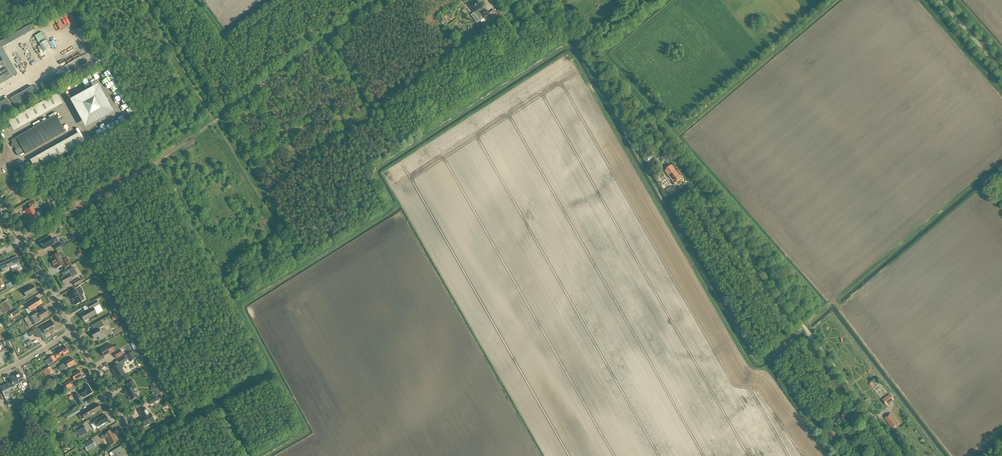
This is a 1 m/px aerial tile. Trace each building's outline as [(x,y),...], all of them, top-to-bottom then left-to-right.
[(486,10),(485,11),(477,0),(476,0),(469,5),(480,21),(489,15),(486,10)] [(494,10),(490,14),(493,19),(498,15),(494,10)] [(43,52),(51,48),(44,32),(36,35),(43,52)] [(12,77),(3,61),(0,63),(0,85),(13,78),(12,77)] [(58,75),(40,85),(44,93),(62,83),(58,75)] [(110,82),(112,87),(110,87),(112,92),(118,89),(115,80),(110,82)] [(72,98),(86,128),(115,114),(101,84),(72,98)] [(10,99),(8,101),(7,99),(0,103),(0,112),(2,115),(15,107),(16,109),(37,97),(32,87),(10,99)] [(14,130),(64,106),(59,95),(9,119),(14,130)] [(16,138),(11,141),(14,147),(16,151),(15,151),(17,156),(24,152),(26,155),(65,133),(55,116),(16,138)] [(79,134),(30,162),(35,172),(84,144),(79,134)] [(675,185),(682,179),(672,165),(666,169),(667,170),(665,172),(668,175),(667,176),(667,178),(669,177),(675,185)] [(670,186),(665,190),(671,198),(678,192),(674,186),(672,188),(670,186)] [(35,204),(33,201),(28,204),(30,208),(25,211),(27,215),(28,215),(31,221),(38,217),(40,216),(38,212),(36,213),(32,206),(35,204)] [(50,236),(39,242),(44,250),(53,245),(55,250),(62,246),(57,238),(53,241),(50,236)] [(54,262),(52,263),(56,269),(64,265),(65,268),(71,265),(67,258),(62,261),(58,253),(51,257),(54,262)] [(17,258),(8,261),(10,267),(17,265),(18,266),(20,265),(17,258)] [(0,265),(0,267),(2,273),(5,272),(4,270),(10,267),(8,261),(0,265)] [(71,278),(73,277),(77,275),(73,267),(61,274),(63,277),(60,279),(64,286),(73,281),(71,278)] [(33,286),(22,291),(26,297),(36,292),(33,286)] [(72,295),(70,296),(75,306),(81,302),(78,295),(80,294),(77,288),(71,292),(72,295)] [(36,309),(35,308),(42,304),(38,298),(31,303),(27,305),(28,308),(31,312),(36,309)] [(0,306),(0,307),(5,315),(14,309),(8,301),(0,306)] [(89,319),(97,315),(93,309),(99,305),(96,301),(87,305),(89,309),(85,311),(79,314),(84,321),(89,319)] [(16,309),(9,313),(12,318),(19,313),(16,309)] [(41,319),(44,318),(48,315),(45,310),(38,314),(36,311),(27,316),(33,326),(41,321),(41,319)] [(45,335),(45,336),(55,330),(54,328),(55,327),(52,322),(41,328),(38,330),(37,328),(33,331),(28,333),(30,337),(35,335),(36,337),(40,335),(44,333),(45,335)] [(98,324),(94,326),(92,327),(94,331),(90,333),(90,334),(94,339),(98,337),(100,340),(101,340),(105,338),(105,337),(103,334),(102,333),(101,334),(98,329),(100,328),(104,326),(102,322),(98,324)] [(110,344),(100,350),(104,357),(113,352),(116,359),(122,355),(119,350),(115,352),(110,344)] [(58,353),(55,355),(57,359),(60,357),(61,358),(66,355),(65,354),(68,352),(65,347),(57,351),(58,353)] [(124,356),(124,357),(126,360),(129,359),(130,362),(135,359),(131,352),(124,356)] [(57,361),(54,356),(49,359),(51,364),(57,361)] [(75,364),(72,358),(65,362),(65,363),(61,365),(62,366),(59,367),(62,371),(68,368),(75,364)] [(125,375),(119,365),(111,369),(117,379),(125,375)] [(54,373),(50,367),(45,370),(49,376),(54,373)] [(73,379),(65,384),(67,389),(76,384),(74,381),(82,377),(79,371),(71,375),(73,379)] [(15,376),(21,388),(22,387),(21,385),(20,384),(25,381),(21,373),(15,376)] [(19,389),(21,388),(15,376),(9,378),(11,382),(13,387),(18,385),(18,386),(18,387),(19,389)] [(886,406),(893,400),(876,379),(869,384),(886,406)] [(129,389),(125,392),(127,395),(131,401),(138,397),(133,390),(137,388),(133,381),(127,385),(129,389)] [(10,393),(15,391),(13,387),(11,382),(5,385),(11,397),(13,396),(12,394),(11,394),(10,393)] [(11,397),(5,385),(0,387),(0,389),(4,396),(8,394),(9,395),(8,396),(9,398),(11,397)] [(87,385),(83,388),(79,390),(80,392),(83,397),(84,398),(87,396),(92,393),(87,385)] [(159,393),(147,400),(150,405),(162,398),(159,393)] [(36,396),(28,399),(31,404),(38,400),(36,396)] [(84,403),(80,398),(76,400),(77,402),(75,403),(77,406),(79,405),(79,406),(84,403)] [(100,408),(98,405),(93,407),(93,406),(81,413),(84,419),(97,411),(100,408)] [(78,408),(71,412),(66,415),(68,419),(74,416),(80,412),(78,408)] [(149,415),(145,408),(139,411),(142,418),(140,419),(145,427),(154,421),(150,414),(149,415)] [(836,411),(832,415),(835,420),(838,418),(839,420),(839,421),(841,424),(844,422),(843,421),(846,419),(848,422),(853,418),(849,413),(847,415),(843,410),(838,414),(836,411)] [(893,428),(898,424),(891,414),(884,419),(891,428),(893,427),(893,428)] [(105,415),(93,422),(98,429),(100,432),(107,428),(105,425),(105,423),(108,421),(105,415)] [(83,425),(74,430),(77,435),(77,434),(80,438),(87,434),(85,430),(86,429),(83,425)] [(839,440),(840,439),(833,429),(826,434),(824,435),(828,441),(830,440),(833,444),(835,443),(836,444),(840,442),(839,440)] [(106,438),(110,445),(117,441),(111,431),(101,436),(103,439),(106,438)] [(88,452),(96,446),(92,439),(83,444),(88,452)] [(125,455),(121,447),(112,452),(114,455),(124,455),(125,455)]
